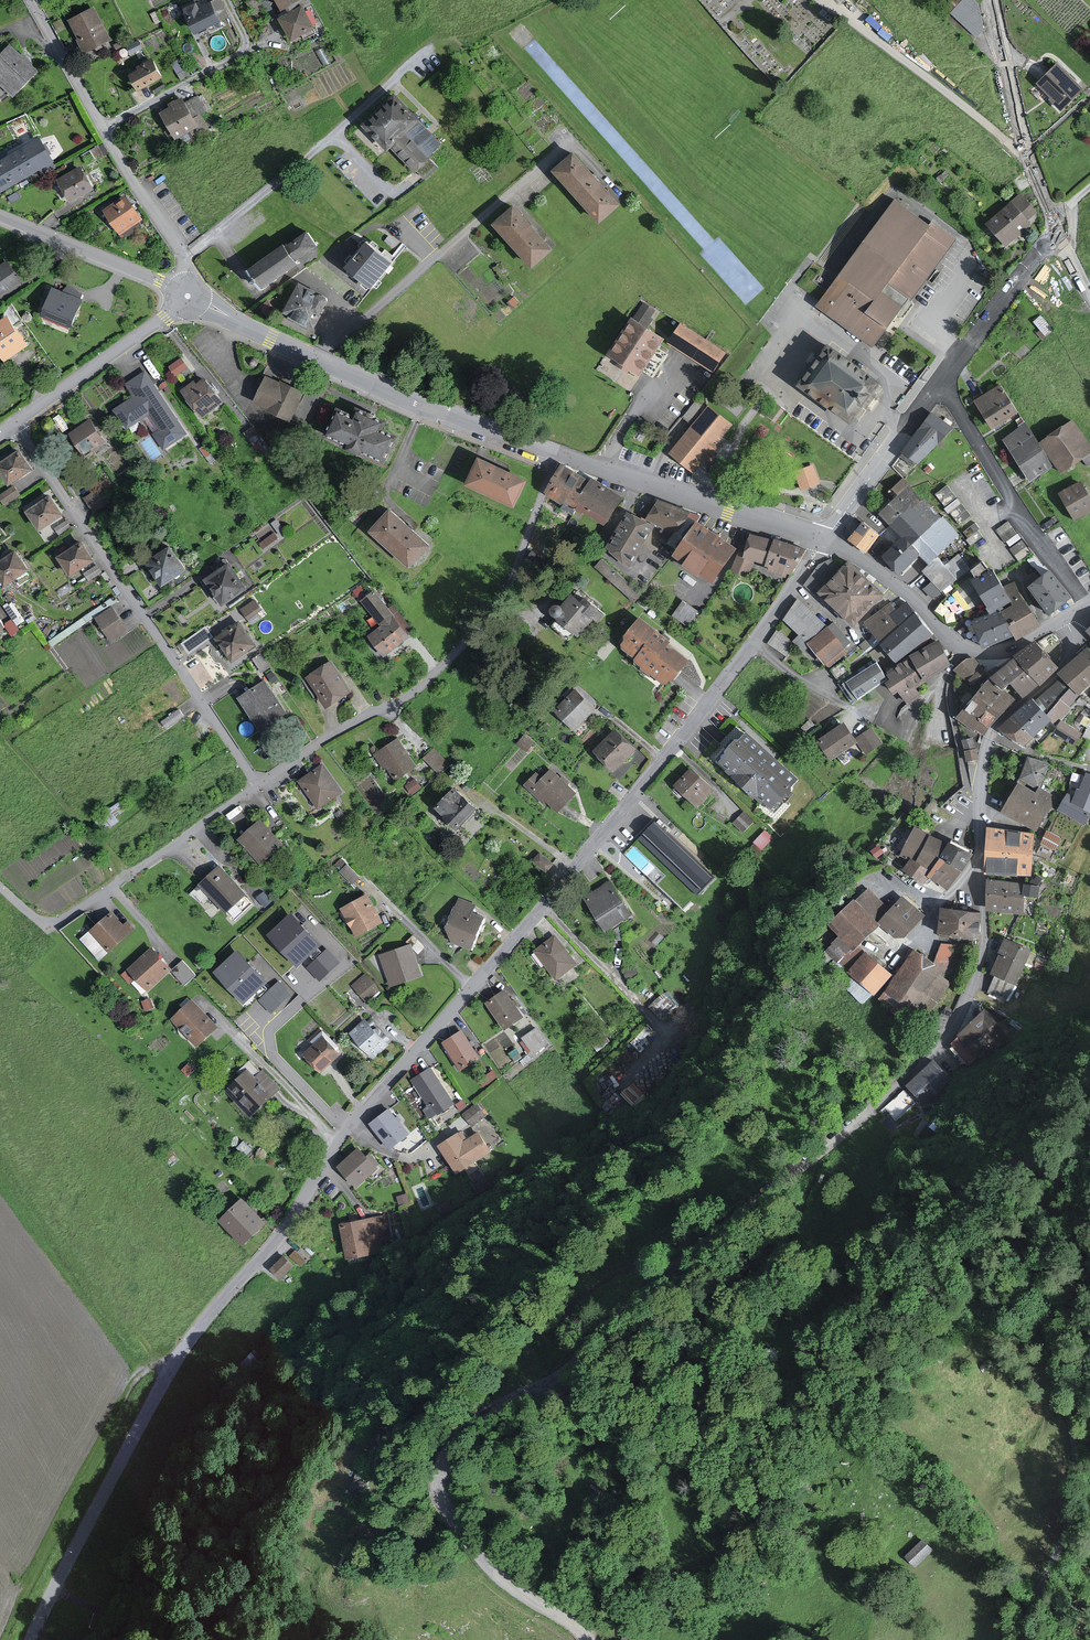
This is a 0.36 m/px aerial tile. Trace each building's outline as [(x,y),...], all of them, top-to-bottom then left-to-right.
[(209,0),(202,0),(184,9),(196,33),(219,21),(209,0)] [(310,0),(277,0),(282,9),(288,7),(291,12),(279,18),(291,40),(303,33),(306,38),(316,33),(313,29),(314,28),(303,7),(311,3),(310,0)] [(975,0),(961,0),(950,13),(977,38),(984,30),(979,4),(975,0)] [(110,40),(94,8),(68,21),(84,54),(110,40)] [(10,45),(0,55),(0,85),(14,98),(38,73),(10,45)] [(164,77),(153,59),(129,72),(140,91),(164,77)] [(1083,88),(1059,63),(1037,85),(1062,109),(1083,88)] [(442,145),(440,143),(412,115),(415,112),(396,93),(360,128),(374,142),(377,139),(389,151),(393,148),(416,171),(442,145)] [(199,126),(182,97),(169,105),(170,108),(161,113),(175,139),(199,126)] [(39,141),(0,162),(0,193),(38,172),(41,177),(55,169),(39,141)] [(103,156),(98,147),(92,150),(97,159),(103,156)] [(622,203),(574,152),(553,170),(601,222),(622,203)] [(93,189),(81,168),(58,180),(70,202),(93,189)] [(1035,212),(1019,194),(986,223),(1006,245),(1030,225),(1026,220),(1035,212)] [(142,220),(126,196),(103,212),(120,235),(142,220)] [(894,202),(818,305),(875,347),(953,240),(932,225),(930,228),(894,202)] [(554,249),(514,206),(494,225),(534,268),(554,249)] [(286,244),(250,269),(263,289),(300,264),(298,260),(319,246),(309,232),(288,247),(286,244)] [(366,241),(346,267),(372,288),(393,263),(366,241)] [(7,262),(0,267),(0,296),(21,283),(7,262)] [(331,302),(299,286),(284,316),(315,332),(331,302)] [(83,300),(53,288),(41,316),(71,328),(83,300)] [(6,318),(0,322),(0,357),(5,365),(28,348),(6,318)] [(666,339),(633,318),(610,355),(643,375),(666,339)] [(726,354),(681,324),(668,343),(713,373),(726,354)] [(856,423),(883,383),(829,346),(801,386),(856,423)] [(182,355),(169,362),(175,373),(188,366),(182,355)] [(253,358),(252,358),(251,358),(250,358),(249,359),(249,360),(248,361),(248,362),(249,363),(249,364),(250,365),(251,366),(252,366),(253,366),(254,366),(255,366),(256,365),(256,364),(257,363),(257,362),(257,361),(257,360),(256,359),(255,358),(254,358),(253,358)] [(187,434),(144,372),(125,385),(133,397),(114,411),(127,430),(148,415),(159,430),(153,434),(164,450),(187,434)] [(292,421),(306,391),(283,381),(281,383),(266,376),(254,404),(292,421)] [(222,403),(202,380),(198,384),(194,380),(181,391),(204,418),(222,403)] [(1016,411),(998,386),(975,402),(992,427),(1016,411)] [(732,426),(708,406),(705,409),(695,401),(682,418),(691,426),(668,453),(693,473),(732,426)] [(382,433),(386,423),(360,412),(356,420),(341,413),(332,434),(351,443),(349,449),(365,456),(367,451),(387,459),(396,439),(382,433)] [(950,428),(932,414),(902,452),(920,467),(950,428)] [(105,442),(90,420),(71,434),(86,455),(105,442)] [(1072,421),(1040,443),(1061,473),(1089,453),(1089,448),(1072,421)] [(1052,466),(1025,425),(1002,440),(1028,481),(1052,466)] [(140,441),(151,457),(161,451),(149,434),(140,441)] [(20,450),(0,463),(0,474),(9,487),(34,470),(20,450)] [(479,459),(467,484),(515,506),(526,480),(479,459)] [(573,513),(577,507),(592,483),(563,465),(547,492),(566,504),(563,508),(573,513)] [(813,465),(795,471),(802,491),(820,484),(813,465)] [(913,508),(915,507),(916,508),(924,500),(903,479),(889,492),(896,499),(881,513),(892,525),(911,507),(913,508)] [(622,497),(593,480),(592,483),(577,507),(606,524),(622,497)] [(1081,482),(1058,494),(1072,520),(1089,510),(1089,498),(1081,481),(1081,482)] [(945,505),(956,497),(947,486),(936,494),(945,505)] [(13,487),(0,496),(0,502),(4,507),(20,497),(13,487)] [(108,502),(99,489),(86,498),(95,511),(108,502)] [(64,516),(50,495),(27,511),(41,531),(64,516)] [(675,535),(690,515),(659,500),(647,519),(675,535)] [(916,508),(933,526),(942,518),(924,500),(916,508)] [(892,525),(903,537),(912,546),(924,535),(933,526),(916,508),(915,507),(913,508),(911,507),(892,525)] [(431,547),(391,511),(372,532),(411,568),(431,547)] [(629,565),(654,526),(629,512),(607,547),(629,565)] [(943,517),(942,518),(933,526),(924,535),(933,544),(920,555),(928,563),(959,535),(943,517)] [(269,521),(254,532),(264,546),(279,535),(269,521)] [(70,527),(66,522),(56,529),(59,534),(70,527)] [(736,549),(697,523),(676,555),(714,581),(736,549)] [(880,536),(861,523),(848,541),(867,554),(880,536)] [(1015,534),(1008,523),(997,530),(1004,541),(1015,534)] [(764,563),(769,552),(769,540),(753,534),(745,554),(740,551),(733,570),(747,576),(753,559),(764,563)] [(933,544),(924,535),(912,546),(920,555),(933,544)] [(884,555),(901,573),(920,555),(912,546),(903,537),(884,555)] [(96,562),(82,541),(59,557),(72,577),(96,562)] [(801,549),(776,541),(767,567),(770,568),(769,572),(786,578),(788,575),(792,576),(801,549)] [(1029,552),(1022,541),(1011,549),(1019,560),(1029,552)] [(187,571),(171,547),(146,564),(162,587),(187,571)] [(16,551),(0,562),(0,575),(8,587),(31,571),(16,551)] [(937,559),(924,571),(933,582),(941,591),(942,592),(969,569),(957,555),(944,567),(937,559)] [(633,602),(641,594),(602,559),(595,567),(633,602)] [(841,571),(830,561),(818,568),(804,584),(854,628),(883,595),(847,564),(841,571)] [(249,588),(230,565),(207,583),(225,606),(249,588)] [(101,572),(97,566),(85,573),(89,580),(101,572)] [(976,580),(992,611),(1010,601),(1004,588),(995,571),(990,574),(989,572),(986,573),(989,580),(983,583),(981,578),(976,580)] [(1072,598),(1050,571),(1028,589),(1049,616),(1072,598)] [(932,598),(941,591),(933,582),(925,589),(932,598)] [(965,582),(952,589),(964,610),(977,603),(965,582)] [(1014,583),(1004,588),(1010,601),(1012,606),(1004,610),(1015,632),(1017,636),(1038,626),(1016,582),(1014,583)] [(393,616),(373,592),(361,602),(382,627),(369,637),(386,657),(410,637),(402,628),(407,625),(397,613),(393,616)] [(557,616),(558,616),(556,619),(578,636),(599,609),(585,599),(582,602),(573,596),(563,609),(563,608),(562,607),(561,606),(560,605),(559,605),(557,605),(556,605),(555,605),(554,606),(553,607),(553,608),(552,609),(552,610),(552,611),(552,612),(553,613),(553,614),(554,615),(555,616),(556,616),(557,616)] [(260,609),(254,601),(242,610),(248,618),(260,609)] [(697,612),(683,602),(674,615),(688,625),(697,612)] [(807,643),(824,625),(799,602),(782,620),(807,643)] [(892,614),(901,626),(916,614),(907,602),(896,610),(892,614)] [(901,626),(892,614),(896,610),(890,603),(866,622),(882,641),(901,626)] [(128,631),(111,608),(94,620),(111,643),(128,631)] [(987,646),(1015,632),(1004,610),(975,624),(987,646)] [(916,614),(901,626),(882,641),(898,662),(932,635),(916,614)] [(11,633),(20,628),(13,616),(4,620),(11,633)] [(691,659),(642,619),(620,646),(669,686),(691,659)] [(255,645),(239,623),(217,638),(233,661),(255,645)] [(210,636),(204,628),(184,643),(190,651),(210,636)] [(828,667),(846,652),(827,628),(809,643),(828,667)] [(951,664),(937,641),(888,671),(893,679),(888,682),(895,694),(900,691),(907,703),(920,696),(914,686),(951,664)] [(1059,669),(1034,641),(1015,658),(1039,686),(1040,686),(1059,669)] [(1060,674),(1061,674),(1079,694),(1089,684),(1089,651),(1088,648),(1060,674)] [(261,651),(253,655),(261,669),(269,664),(261,651)] [(980,669),(969,658),(956,670),(966,681),(980,669)] [(1024,699),(1039,686),(1015,658),(988,681),(1003,693),(1012,685),(1024,699)] [(351,694),(328,662),(305,679),(328,711),(351,694)] [(885,679),(875,664),(847,684),(857,698),(885,679)] [(1047,713),(1062,700),(1067,705),(1079,694),(1061,674),(1034,699),(1047,713)] [(1012,700),(1003,693),(988,681),(977,695),(992,707),(1001,714),(1012,700)] [(287,716),(264,682),(238,699),(261,733),(287,716)] [(595,709),(575,690),(555,710),(574,729),(595,709)] [(975,728),(992,707),(977,695),(959,718),(974,729),(975,728)] [(1052,719),(1047,713),(1034,699),(1033,698),(1016,714),(1035,735),(1051,720),(1052,719)] [(1047,713),(1052,719),(1051,720),(1054,723),(1070,708),(1067,705),(1062,700),(1047,713)] [(985,735),(1001,714),(992,707),(975,728),(985,735)] [(1035,735),(1016,714),(1001,728),(1025,744),(1035,735)] [(1061,720),(1053,731),(1074,745),(1081,734),(1061,720)] [(856,743),(844,723),(820,739),(832,758),(856,743)] [(872,728),(871,729),(857,739),(866,753),(882,743),(872,728)] [(637,750),(615,730),(593,753),(615,773),(637,750)] [(800,780),(748,733),(720,764),(731,773),(728,776),(757,802),(762,797),(774,808),(800,780)] [(533,743),(524,736),(518,743),(526,751),(533,743)] [(974,739),(964,741),(965,750),(975,749),(974,739)] [(414,768),(397,741),(374,755),(385,773),(390,770),(396,779),(414,768)] [(978,758),(976,749),(975,749),(965,750),(967,760),(978,758)] [(448,765),(433,750),(424,760),(439,775),(448,765)] [(1047,766),(1028,758),(1019,780),(1038,788),(1047,766)] [(342,794),(323,765),(298,782),(318,811),(342,794)] [(714,790),(691,768),(674,787),(697,808),(714,790)] [(568,783),(551,770),(544,779),(535,773),(525,787),(560,814),(576,793),(566,786),(568,783)] [(1089,809),(1089,774),(1088,773),(1080,790),(1079,789),(1075,798),(1068,794),(1060,811),(1084,822),(1089,809)] [(421,788),(415,779),(406,785),(412,794),(421,788)] [(1036,794),(1019,784),(1011,797),(1045,817),(1056,799),(1039,789),(1036,794)] [(478,810),(455,789),(437,808),(446,817),(445,818),(457,829),(463,822),(466,824),(478,810)] [(1036,831),(1045,817),(1011,797),(1003,811),(1036,831)] [(753,821),(744,813),(734,823),(743,831),(753,821)] [(283,845),(262,821),(239,841),(261,865),(283,845)] [(713,878),(655,822),(639,839),(696,895),(713,878)] [(901,854),(910,859),(915,862),(930,835),(916,827),(901,854)] [(1008,830),(989,829),(987,850),(1033,854),(1035,834),(1022,833),(1022,834),(1007,833),(1008,830)] [(772,838),(765,831),(754,842),(762,849),(772,838)] [(1060,839),(1048,832),(1042,843),(1054,850),(1060,839)] [(939,857),(947,845),(930,835),(915,862),(931,871),(939,857)] [(947,845),(939,857),(961,870),(970,854),(949,841),(947,845)] [(1031,876),(1033,854),(987,850),(985,872),(1031,876)] [(552,864),(540,853),(534,861),(546,871),(552,864)] [(950,889),(961,870),(939,857),(931,871),(928,876),(950,889)] [(928,876),(931,871),(915,862),(910,859),(904,869),(925,882),(928,876)] [(345,862),(339,871),(354,881),(360,872),(345,862)] [(246,896),(218,868),(200,887),(227,914),(246,896)] [(632,916),(610,882),(584,899),(606,932),(632,916)] [(1022,912),(1023,884),(989,882),(987,911),(1022,912)] [(883,906),(868,891),(856,903),(854,901),(831,925),(856,949),(878,926),(871,919),(883,906)] [(382,922),(367,895),(341,909),(356,936),(382,922)] [(895,939),(906,937),(924,917),(903,898),(879,925),(895,939)] [(459,899),(448,930),(453,943),(472,949),(482,920),(470,915),(474,904),(459,899)] [(979,936),(981,913),(942,910),(940,933),(979,936)] [(292,913),(268,935),(299,967),(322,944),(292,913)] [(122,926),(112,915),(109,918),(107,916),(89,932),(108,953),(133,930),(126,922),(122,926)] [(576,965),(554,937),(534,953),(556,981),(576,965)] [(1005,939),(999,953),(1000,953),(1025,964),(1031,951),(1005,939)] [(421,977),(411,945),(379,956),(389,987),(421,977)] [(939,946),(933,963),(914,950),(886,991),(926,1018),(951,982),(943,976),(954,947),(939,946)] [(327,948),(307,967),(320,981),(341,962),(327,948)] [(170,971),(151,950),(129,970),(148,991),(170,971)] [(238,951),(214,973),(244,1005),(268,983),(238,951)] [(892,975),(865,953),(848,972),(876,995),(892,975)] [(1016,984),(1025,964),(1000,953),(991,973),(1016,984)] [(194,974),(182,961),(173,970),(185,983),(194,974)] [(381,990),(366,973),(353,985),(368,1002),(381,990)] [(279,981),(258,1000),(271,1013),(292,994),(279,981)] [(523,1017),(504,991),(486,1004),(505,1030),(523,1017)] [(658,1012),(664,1007),(657,998),(650,1004),(658,1012)] [(192,1000),(172,1020),(198,1047),(218,1028),(204,1013),(192,1000)] [(986,1009),(957,1035),(982,1063),(1011,1038),(986,1009)] [(387,1045),(364,1020),(351,1032),(373,1057),(387,1045)] [(546,1043),(536,1028),(523,1038),(534,1052),(546,1043)] [(480,1058),(462,1031),(441,1044),(459,1071),(480,1058)] [(342,1053),(322,1033),(311,1044),(314,1047),(304,1057),(322,1074),(342,1053)] [(935,1059),(906,1085),(925,1105),(953,1079),(935,1059)] [(454,1105),(429,1068),(410,1081),(427,1107),(424,1110),(431,1120),(454,1105)] [(247,1070),(225,1090),(249,1116),(279,1089),(262,1071),(254,1078),(247,1070)] [(615,1086),(630,1102),(646,1087),(632,1071),(615,1086)] [(485,1116),(476,1105),(464,1115),(473,1126),(485,1116)] [(408,1135),(389,1111),(370,1125),(390,1150),(408,1135)] [(463,1143),(458,1135),(439,1147),(455,1173),(473,1162),(478,1159),(490,1152),(478,1133),(463,1143)] [(378,1169),(359,1149),(340,1168),(359,1187),(378,1169)] [(406,1194),(397,1197),(399,1204),(408,1201),(406,1194)] [(268,1223),(245,1200),(222,1223),(246,1246),(268,1223)] [(391,1241),(386,1216),(340,1224),(346,1258),(382,1251),(380,1242),(391,1241)] [(294,1246),(288,1253),(300,1263),(306,1256),(294,1246)] [(281,1277),(293,1266),(284,1257),(273,1268),(281,1277)] [(369,1475),(356,1471),(351,1486),(364,1491),(369,1475)] [(932,1550),(923,1541),(908,1556),(917,1565),(932,1550)]
